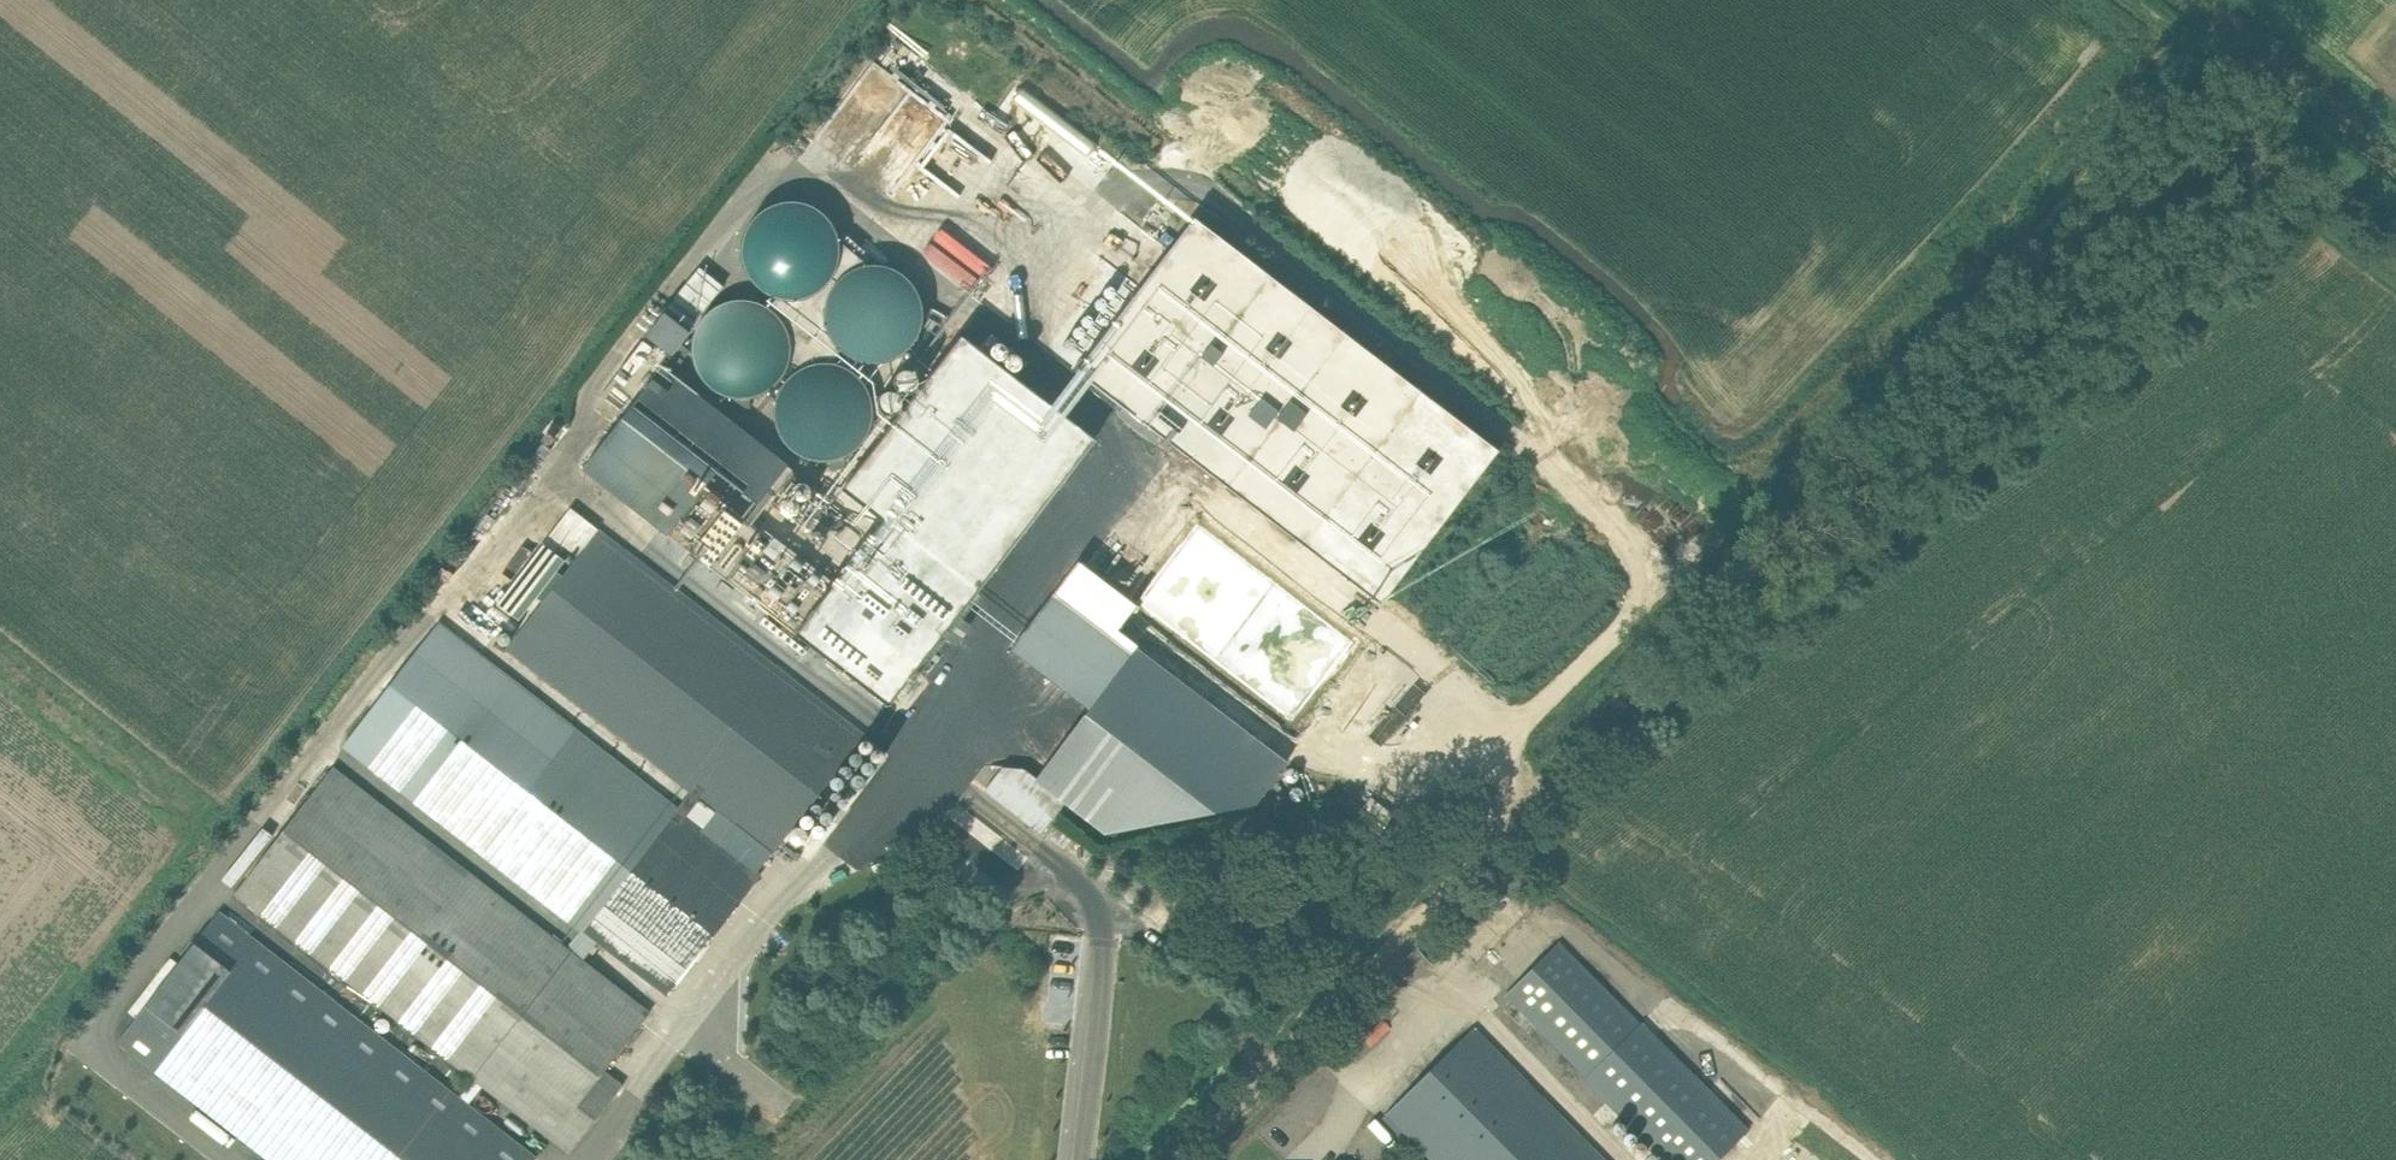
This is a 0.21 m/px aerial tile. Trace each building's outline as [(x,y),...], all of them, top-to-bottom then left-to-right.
[(743,241),(742,250),(743,259),(745,268),(749,276),(755,283),(762,290),(769,294),(778,298),(787,299),(796,299),(805,298),(813,294),(821,290),(828,283),(833,276),(837,268),(840,259),(841,250),(840,241),(837,232),(833,224),(828,217),(821,211),(813,206),(805,203),(796,201),(787,201),(778,203),(769,206),(762,211),(755,217),(749,224),(745,232),(743,241)] [(1191,217),(1072,371),(1378,607),(1497,452),(1191,217)] [(826,305),(826,314),(826,323),(829,331),(833,339),(838,347),(845,353),(853,357),(861,361),(870,362),(879,362),(888,361),(897,357),(904,353),(911,347),(916,339),(920,331),(923,323),(924,314),(923,305),(920,296),(916,288),(911,281),(904,274),(897,270),(888,266),(879,265),(870,265),(861,266),(853,270),(845,274),(838,281),(833,288),(829,296),(826,305)] [(694,336),(692,349),(694,360),(698,371),(705,381),(713,389),(724,394),(735,397),(736,410),(751,409),(750,397),(763,393),(774,386),(783,375),(788,363),(791,350),(789,337),(784,325),(776,314),(766,306),(754,301),(742,299),(729,301),(717,306),(707,314),(699,324),(694,336)] [(794,469),(661,366),(688,332),(664,314),(611,383),(634,401),(630,407),(642,416),(654,400),(775,494),(794,469)] [(954,435),(973,449),(1011,401),(1003,395),(1003,386),(1001,376),(997,367),(991,359),(980,351),(968,347),(955,346),(943,350),(931,356),(923,366),(917,378),(915,390),(917,403),(923,415),(931,424),(942,431),(955,434),(954,435)] [(829,461),(832,472),(848,467),(845,456),(856,449),(865,439),(871,427),(873,413),(872,400),(867,388),(859,377),(849,369),(837,364),(824,363),(811,364),(800,369),(789,377),(782,387),(777,399),(775,412),(777,425),(782,438),(791,448),(802,456),(815,460),(829,461)] [(1011,401),(973,449),(993,463),(998,474),(1007,483),(1017,489),(1029,493),(1041,492),(1053,489),(1064,482),(1072,473),(1077,462),(1079,450),(1078,438),(1074,427),(1066,417),(1056,409),(1044,405),(1031,404),(1019,407),(1011,401)] [(934,458),(931,452),(926,446),(921,442),(912,437),(902,435),(892,435),(882,437),(871,443),(863,451),(858,461),(855,470),(855,480),(859,496),(861,500),(866,507),(871,511),(875,514),(887,517),(892,518),(899,518),(904,518),(911,516),(918,512),(923,509),(927,507),(930,503),(933,497),(935,492),(937,487),(938,482),(938,474),(938,471),(936,464),(934,458)] [(703,489),(668,535),(888,703),(967,603),(876,533),(832,590),(703,489)] [(1010,522),(1006,514),(1003,508),(998,501),(990,495),(981,492),(969,491),(959,493),(951,496),(942,502),(936,510),(931,519),(929,528),(929,539),(931,547),(937,558),(946,566),(955,571),(966,574),(970,574),(972,582),(985,580),(983,572),(988,570),(993,567),(1001,560),(1005,555),(1009,546),(1011,539),(1011,530),(1010,522)] [(572,506),(543,544),(571,565),(599,529),(572,506)] [(118,1042),(271,1159),(535,1159),(537,1157),(471,1106),(485,1088),(570,1153),(623,1085),(605,1070),(650,1012),(583,959),(597,941),(665,993),(758,873),(704,831),(718,811),(773,854),(865,735),(599,529),(571,565),(507,648),(692,791),(678,810),(438,624),(344,746),(583,930),(569,948),(334,767),(236,894),(474,1079),(459,1097),(218,912),(118,1042)] [(1132,583),(1068,535),(1038,574),(1103,623),(1132,583)] [(987,772),(978,783),(1009,807),(1018,795),(987,772)] [(886,860),(872,865),(877,879),(891,872),(886,860)] [(1559,943),(1505,996),(1509,1000),(1510,998),(1587,1074),(1586,1075),(1670,1159),(1719,1159),(1748,1131),(1639,1022),(1639,1023),(1559,943)] [(1388,1112),(1435,1159),(1603,1159),(1473,1028),(1388,1112)]
